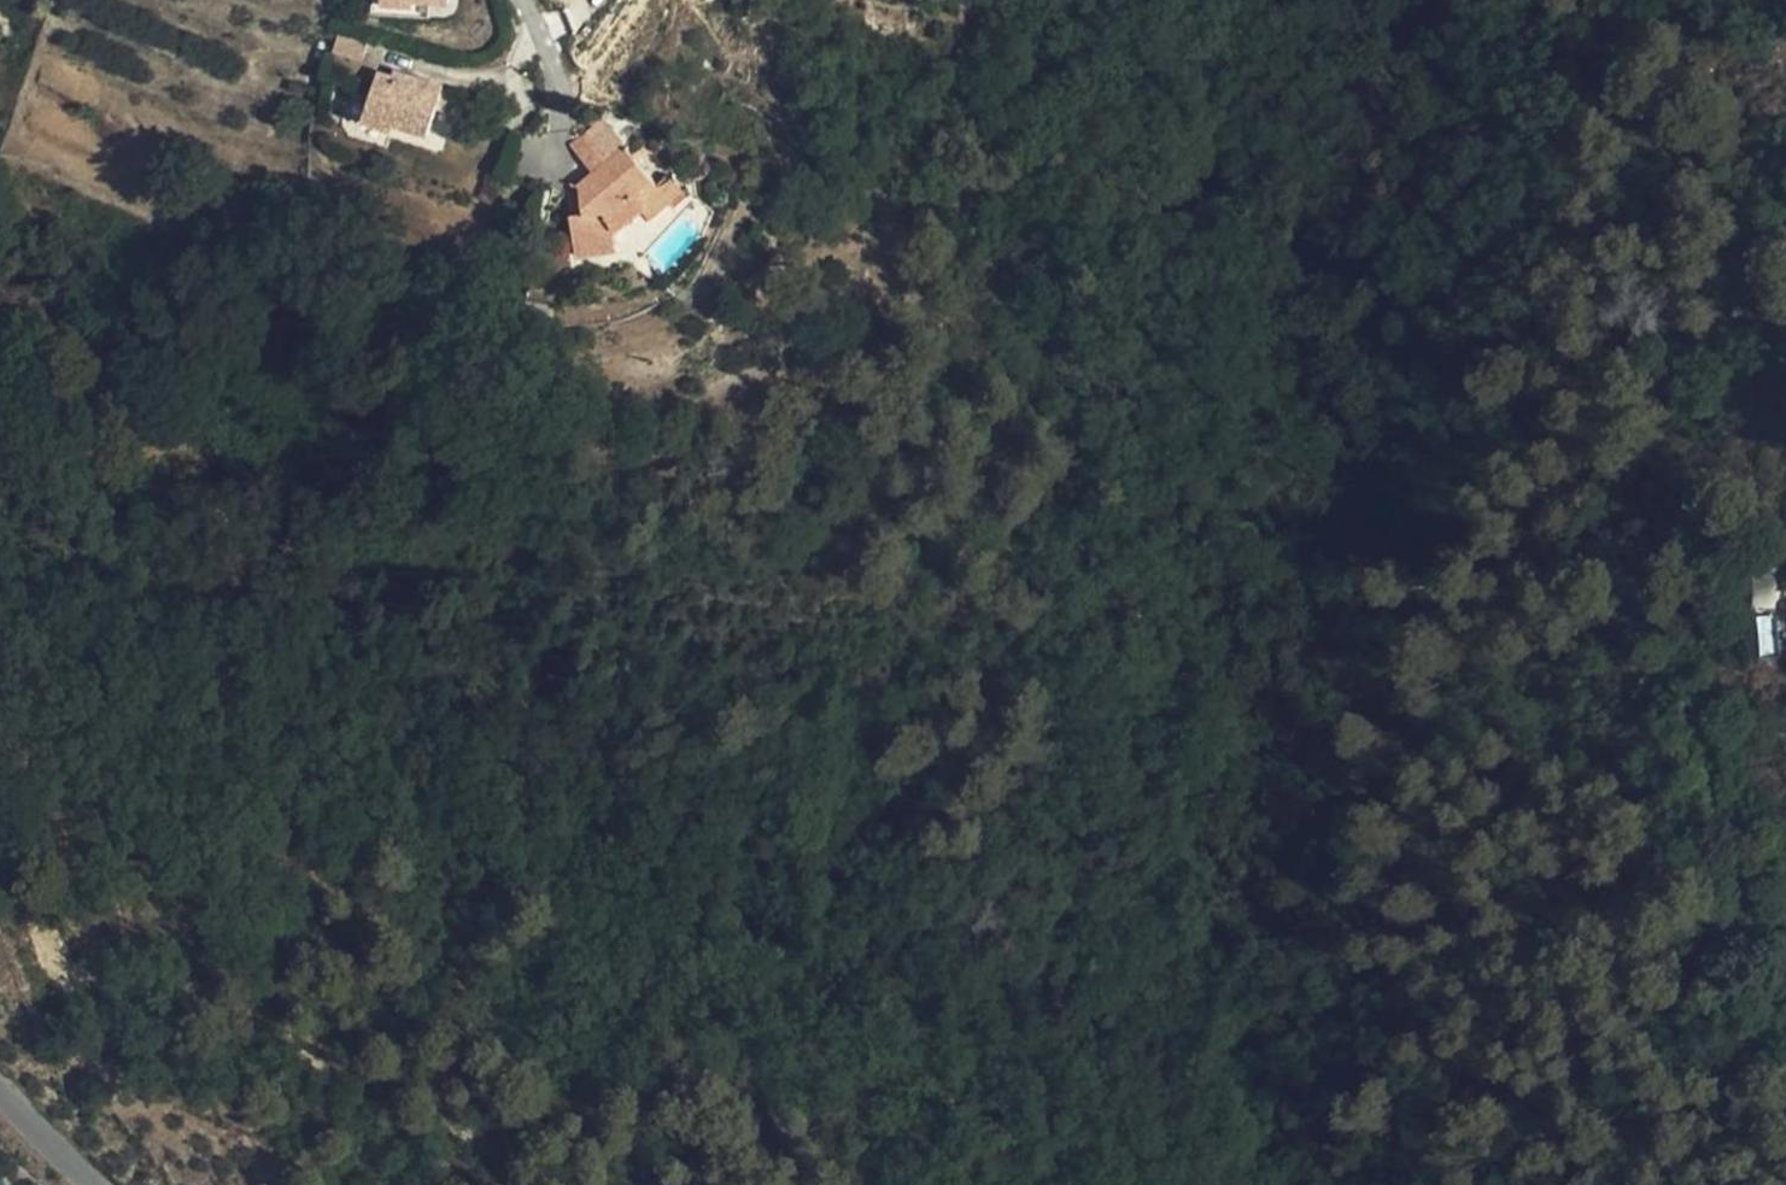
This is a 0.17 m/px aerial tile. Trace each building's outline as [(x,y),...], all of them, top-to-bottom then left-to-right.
[(386,0),(375,0),(375,15),(434,12),(433,0),(417,0),(417,2),(386,4),(386,0)] [(393,82),(392,88),(405,91),(406,86),(393,82)] [(431,144),(444,95),(406,86),(405,91),(392,88),(373,83),(361,131),(399,142),(401,136),(431,144)] [(569,144),(594,173),(625,147),(601,118),(569,144)] [(671,201),(625,147),(594,173),(578,186),(585,214),(570,217),(577,257),(617,250),(611,212),(632,195),(651,218),(671,201)] [(1757,617),(1760,655),(1773,653),(1770,616),(1757,617)]
